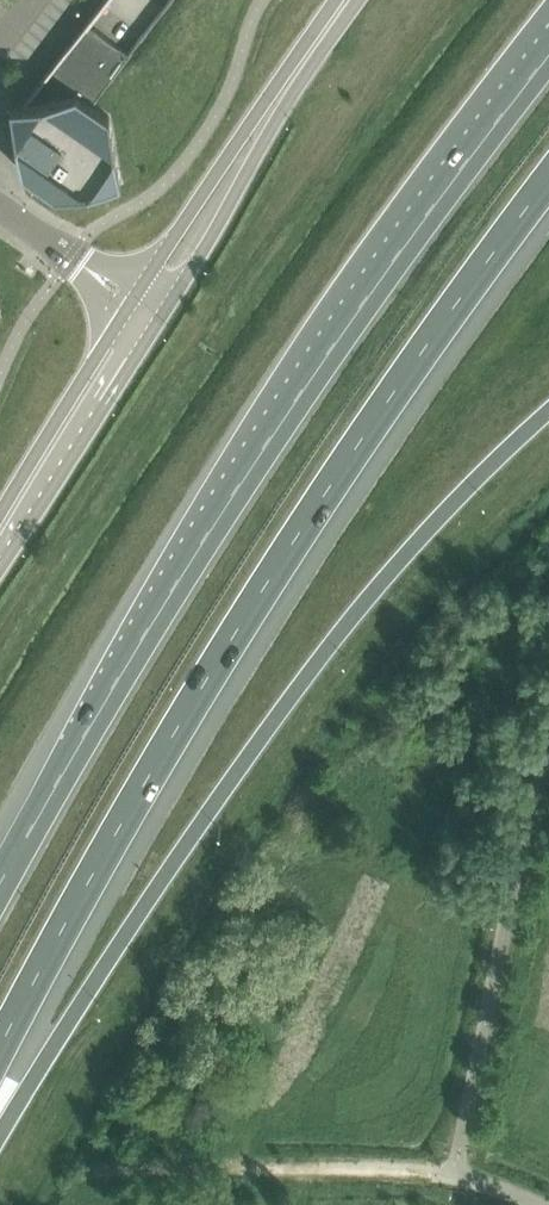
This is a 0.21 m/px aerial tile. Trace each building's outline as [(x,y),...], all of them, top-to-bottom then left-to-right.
[(54,194),(121,182),(110,115),(93,104),(130,56),(86,22),(23,102),(10,105),(22,171),(54,194)]
